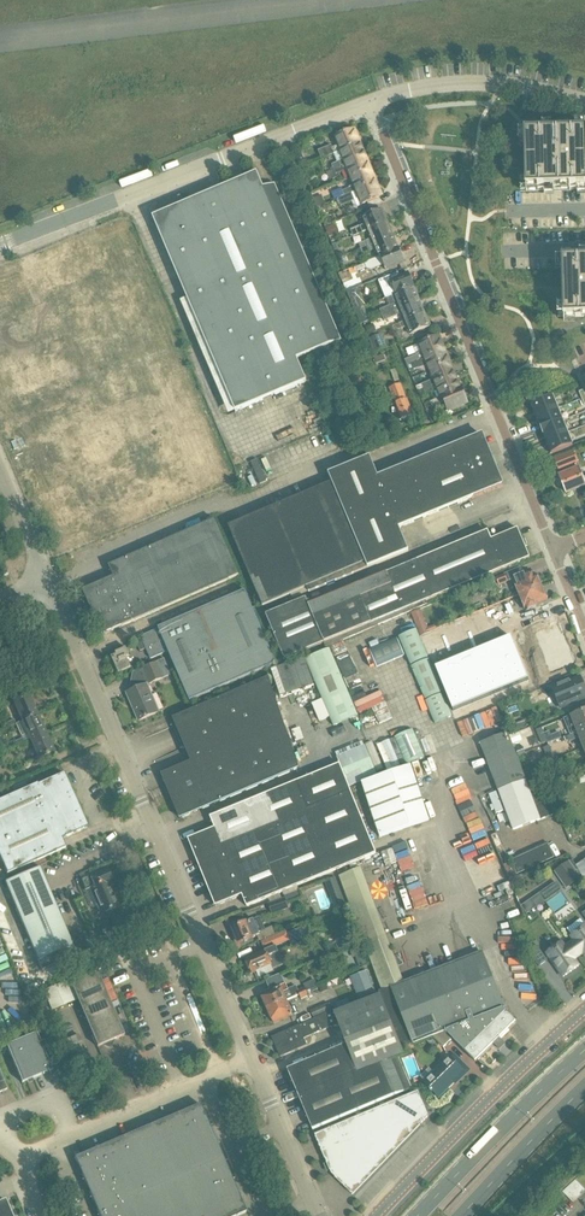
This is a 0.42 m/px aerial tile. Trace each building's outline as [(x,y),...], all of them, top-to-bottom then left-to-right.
[(341,152),(359,144),(361,143),(355,129),(337,137),(340,146),(332,149),(331,146),(318,152),(321,160),(335,155),(341,152)] [(525,134),(527,191),(547,190),(569,190),(584,189),(584,132),(568,133),(546,133),(525,134)] [(341,152),(335,155),(338,162),(332,165),(334,169),(326,173),(327,173),(365,158),(359,144),(341,152)] [(365,158),(327,173),(330,180),(338,177),(337,174),(348,169),(352,178),(370,171),(365,158)] [(312,170),(304,173),(308,180),(315,177),(312,170)] [(352,178),(355,186),(343,191),(342,189),(333,192),(336,200),(338,199),(376,183),(370,171),(352,178)] [(157,216),(152,218),(157,229),(198,324),(235,413),(248,407),(306,382),(297,360),(341,341),(275,184),(264,189),(262,184),(257,173),(157,216)] [(376,183),(338,199),(341,206),(353,201),(355,205),(357,206),(381,196),(376,183)] [(361,218),(364,225),(361,227),(351,230),(354,237),(367,232),(387,224),(381,210),(361,218)] [(367,232),(370,240),(360,245),(361,249),(392,237),(387,224),(367,232)] [(339,234),(335,225),(326,228),(330,238),(339,234)] [(397,250),(392,237),(361,249),(364,255),(374,250),(378,259),(400,250),(399,249),(397,250)] [(400,250),(378,259),(375,260),(377,265),(378,266),(382,264),(385,272),(405,263),(400,250)] [(563,261),(564,318),(584,317),(584,260),(583,260),(563,261)] [(390,282),(393,291),(382,295),(384,300),(388,299),(415,287),(410,274),(390,282)] [(388,299),(391,306),(380,311),(383,316),(419,302),(413,289),(415,288),(415,287),(388,299)] [(361,295),(358,296),(349,300),(354,311),(362,308),(364,307),(366,307),(361,296),(361,295)] [(419,302),(383,316),(385,322),(401,315),(404,323),(424,315),(419,302)] [(360,325),(367,322),(365,317),(364,318),(361,311),(363,310),(362,308),(354,311),(360,325)] [(404,323),(393,327),(395,332),(402,329),(402,330),(408,327),(411,335),(429,328),(424,315),(404,323)] [(369,335),(377,332),(374,324),(366,327),(369,335)] [(381,335),(370,340),(376,353),(387,349),(381,335)] [(420,345),(423,353),(405,360),(407,366),(443,351),(438,338),(420,345)] [(443,351),(407,366),(410,372),(427,365),(430,372),(448,364),(443,351)] [(384,354),(375,358),(377,364),(386,361),(384,354)] [(430,372),(433,380),(422,384),(424,389),(432,386),(435,385),(453,377),(448,364),(430,372)] [(135,366),(118,373),(124,386),(140,379),(135,366)] [(396,370),(391,372),(395,383),(400,381),(396,370)] [(118,373),(102,381),(107,393),(124,386),(118,373)] [(459,391),(453,377),(435,385),(437,390),(441,398),(443,397),(459,391)] [(140,379),(124,386),(129,398),(145,391),(140,379)] [(389,389),(402,421),(414,416),(401,384),(389,389)] [(124,386),(107,393),(113,405),(129,398),(124,386)] [(434,391),(432,386),(424,389),(426,394),(434,391)] [(462,389),(459,391),(443,397),(445,403),(448,410),(451,410),(468,403),(462,389)] [(145,391),(129,398),(134,410),(150,403),(145,391)] [(533,393),(526,396),(529,404),(537,401),(533,393)] [(433,407),(440,405),(445,403),(443,397),(441,398),(430,402),(433,407)] [(129,398),(113,405),(118,417),(134,410),(129,398)] [(548,401),(526,410),(532,423),(553,414),(548,401)] [(150,403),(134,410),(139,422),(156,415),(150,403)] [(134,410),(118,417),(123,429),(139,422),(134,410)] [(553,414),(532,423),(537,435),(558,427),(553,414)] [(156,415),(139,422),(144,434),(161,427),(156,415)] [(139,422),(123,429),(128,441),(144,434),(139,422)] [(161,427),(144,434),(150,447),(154,445),(158,443),(162,441),(166,440),(161,427)] [(558,427),(537,435),(542,447),(563,439),(558,427)] [(144,434),(128,441),(134,454),(137,452),(141,450),(146,448),(150,447),(144,434)] [(329,474),(332,482),(317,488),(318,491),(229,527),(262,607),(308,588),(310,593),(410,552),(400,529),(503,486),(482,435),(379,477),(371,457),(329,474)] [(563,439),(542,447),(547,460),(568,451),(563,439)] [(55,447),(42,453),(45,460),(58,454),(55,447)] [(177,448),(156,457),(161,469),(182,460),(177,448)] [(555,459),(560,471),(578,463),(573,452),(555,459)] [(58,454),(45,460),(48,467),(61,461),(58,454)] [(182,460),(161,469),(166,480),(187,471),(182,460)] [(559,476),(558,480),(560,485),(563,486),(566,494),(584,486),(584,477),(583,478),(579,467),(559,476)] [(187,471),(166,480),(171,492),(192,483),(187,471)] [(192,483),(171,492),(175,503),(197,494),(192,483)] [(75,494),(62,500),(65,506),(78,500),(75,494)] [(197,494),(175,503),(181,515),(202,506),(197,494)] [(78,500),(65,506),(68,513),(81,507),(78,500)] [(114,577),(83,591),(102,635),(239,575),(215,520),(110,566),(114,577)] [(306,599),(267,615),(285,659),(324,643),(326,648),(428,605),(426,601),(530,558),(518,529),(492,540),(488,532),(387,573),(355,586),(343,591),(309,606),(306,599)] [(539,578),(538,578),(535,571),(525,575),(525,573),(512,578),(519,596),(543,586),(539,578)] [(508,582),(505,574),(496,578),(499,585),(508,582)] [(543,586),(519,596),(526,612),(538,607),(537,605),(548,600),(543,586)] [(159,629),(142,636),(144,641),(137,644),(141,652),(147,649),(151,658),(168,651),(189,701),(276,664),(245,591),(163,626),(159,627),(158,628),(159,629)] [(411,613),(421,637),(438,630),(436,625),(428,628),(421,609),(411,613)] [(556,624),(535,632),(543,651),(566,642),(563,635),(561,636),(556,624)] [(399,638),(411,665),(429,658),(418,630),(399,638)] [(511,637),(499,642),(516,685),(529,680),(511,637)] [(405,656),(397,638),(370,650),(377,668),(405,656)] [(519,642),(518,642),(526,660),(531,658),(524,640),(519,642)] [(499,642),(486,647),(504,690),(516,685),(499,642)] [(566,642),(543,651),(551,671),(572,662),(566,650),(569,649),(566,642)] [(486,647),(474,653),(491,695),(504,690),(486,647)] [(320,722),(331,717),(335,725),(359,715),(331,648),(306,659),(324,699),(312,704),(320,722)] [(127,657),(130,656),(127,649),(116,653),(117,656),(112,658),(118,673),(131,668),(127,657)] [(474,653),(461,658),(479,701),(491,695),(474,653)] [(150,683),(171,674),(164,658),(143,667),(150,683)] [(461,658),(448,663),(466,706),(479,701),(461,658)] [(526,660),(533,678),(539,676),(531,658),(526,660)] [(314,686),(305,659),(272,670),(281,698),(314,686)] [(411,667),(425,700),(443,692),(429,659),(411,667)] [(448,663),(436,668),(454,711),(466,706),(448,663)] [(191,762),(161,774),(179,818),(299,768),(269,678),(173,718),(175,724),(173,725),(173,726),(183,749),(183,750),(185,749),(191,762)] [(553,689),(561,707),(584,697),(584,688),(581,678),(553,689)] [(127,692),(139,721),(159,713),(147,684),(127,692)] [(426,702),(435,723),(452,716),(443,694),(426,702)] [(22,722),(37,715),(29,695),(13,702),(22,722)] [(565,719),(570,732),(571,735),(578,732),(584,749),(584,711),(565,719)] [(37,715),(22,722),(16,724),(22,737),(28,734),(31,740),(46,733),(37,715)] [(537,730),(542,744),(548,742),(542,728),(537,730)] [(413,730),(395,737),(407,765),(425,757),(413,730)] [(46,733),(31,740),(40,759),(55,752),(46,733)] [(518,733),(511,736),(514,743),(521,740),(518,733)] [(509,734),(482,744),(513,830),(554,815),(545,791),(536,794),(532,784),(528,786),(509,734)] [(373,743),(366,746),(376,771),(383,769),(373,743)] [(337,757),(340,765),(210,817),(214,828),(188,839),(214,906),(242,895),(246,906),(376,854),(349,787),(377,775),(366,745),(337,757)] [(555,777),(561,774),(559,771),(557,765),(550,746),(544,748),(544,749),(555,777)] [(523,747),(516,750),(518,755),(525,752),(523,747)] [(413,764),(417,778),(424,776),(419,762),(413,764)] [(362,783),(380,836),(430,820),(412,767),(362,783)] [(0,800),(0,859),(7,874),(65,848),(61,839),(87,827),(64,774),(38,785),(37,784),(0,800)] [(565,789),(557,785),(552,795),(561,799),(565,789)] [(517,875),(555,858),(549,844),(511,861),(517,875)] [(516,875),(511,863),(504,866),(510,878),(516,875)] [(567,887),(580,878),(569,863),(556,872),(567,887)] [(39,868),(5,883),(39,961),(73,947),(40,869),(39,867),(38,867),(39,868)] [(106,867),(89,874),(90,877),(82,880),(86,890),(91,888),(101,914),(119,907),(110,887),(113,885),(111,880),(112,879),(110,872),(108,873),(106,867)] [(325,881),(336,911),(347,907),(336,877),(325,881)] [(285,896),(288,903),(302,897),(299,891),(285,896)] [(272,915),(289,909),(286,898),(269,904),(272,915)] [(527,914),(536,908),(532,902),(523,909),(527,914)] [(243,913),(229,919),(232,928),(231,928),(238,945),(254,938),(254,937),(261,935),(258,927),(261,926),(258,919),(255,920),(248,922),(248,921),(247,922),(243,913)] [(287,933),(292,947),(308,941),(303,927),(287,933)] [(584,954),(584,956),(584,927),(571,936),(575,941),(570,944),(579,957),(584,954)] [(570,944),(565,947),(562,943),(547,953),(564,977),(570,973),(579,966),(575,960),(579,957),(570,944)] [(360,967),(368,964),(364,954),(365,954),(361,944),(349,948),(353,958),(356,957),(360,967)] [(529,951),(539,966),(548,960),(537,945),(529,951)] [(282,964),(278,953),(279,953),(276,946),(247,958),(252,973),(270,966),(271,968),(282,964)] [(393,987),(379,992),(381,995),(401,1048),(415,1044),(433,1037),(444,1033),(446,1032),(452,1038),(476,1062),(494,1044),(499,1049),(505,1043),(500,1038),(516,1022),(507,1013),(483,952),(393,987)] [(371,961),(377,978),(399,970),(392,953),(371,961)] [(122,1037),(96,974),(73,983),(99,1047),(122,1037)] [(270,989),(261,993),(261,995),(267,1008),(286,1001),(299,996),(307,992),(305,989),(298,992),(296,987),(291,975),(283,979),(281,974),(266,980),(270,989)] [(77,993),(75,990),(73,983),(71,980),(44,991),(50,1006),(53,1011),(78,1001),(80,1000),(77,993)] [(327,991),(325,985),(319,987),(322,993),(327,991)] [(274,1037),(273,1037),(281,1057),(294,1051),(307,1046),(304,1039),(307,1038),(339,1023),(340,1025),(347,1046),(288,1071),(314,1131),(413,1089),(399,1057),(404,1055),(401,1048),(381,995),(335,1013),(334,1013),(333,1011),(317,1018),(317,1019),(274,1037)] [(286,1001),(267,1008),(271,1020),(277,1018),(278,1021),(298,1013),(296,1007),(289,1009),(286,1001)] [(332,1010),(328,1003),(311,1010),(314,1018),(332,1010)] [(6,1045),(22,1083),(52,1070),(37,1033),(6,1045)] [(444,1033),(433,1037),(444,1047),(451,1040),(444,1033)] [(456,1056),(452,1059),(448,1055),(440,1063),(441,1065),(425,1082),(429,1086),(428,1088),(438,1098),(454,1082),(453,1080),(463,1070),(457,1064),(461,1061),(456,1056)] [(419,1092),(316,1136),(332,1175),(353,1195),(430,1116),(419,1092)] [(99,1215),(239,1215),(246,1213),(200,1105),(74,1158),(99,1215)] [(576,1180),(584,1189),(584,1176),(583,1173),(576,1180)] [(569,1186),(579,1197),(584,1192),(584,1189),(576,1180),(569,1186)] [(579,1197),(569,1186),(563,1192),(573,1203),(579,1197)] [(7,1206),(2,1208),(0,1204),(0,1215),(11,1215),(7,1206)]
